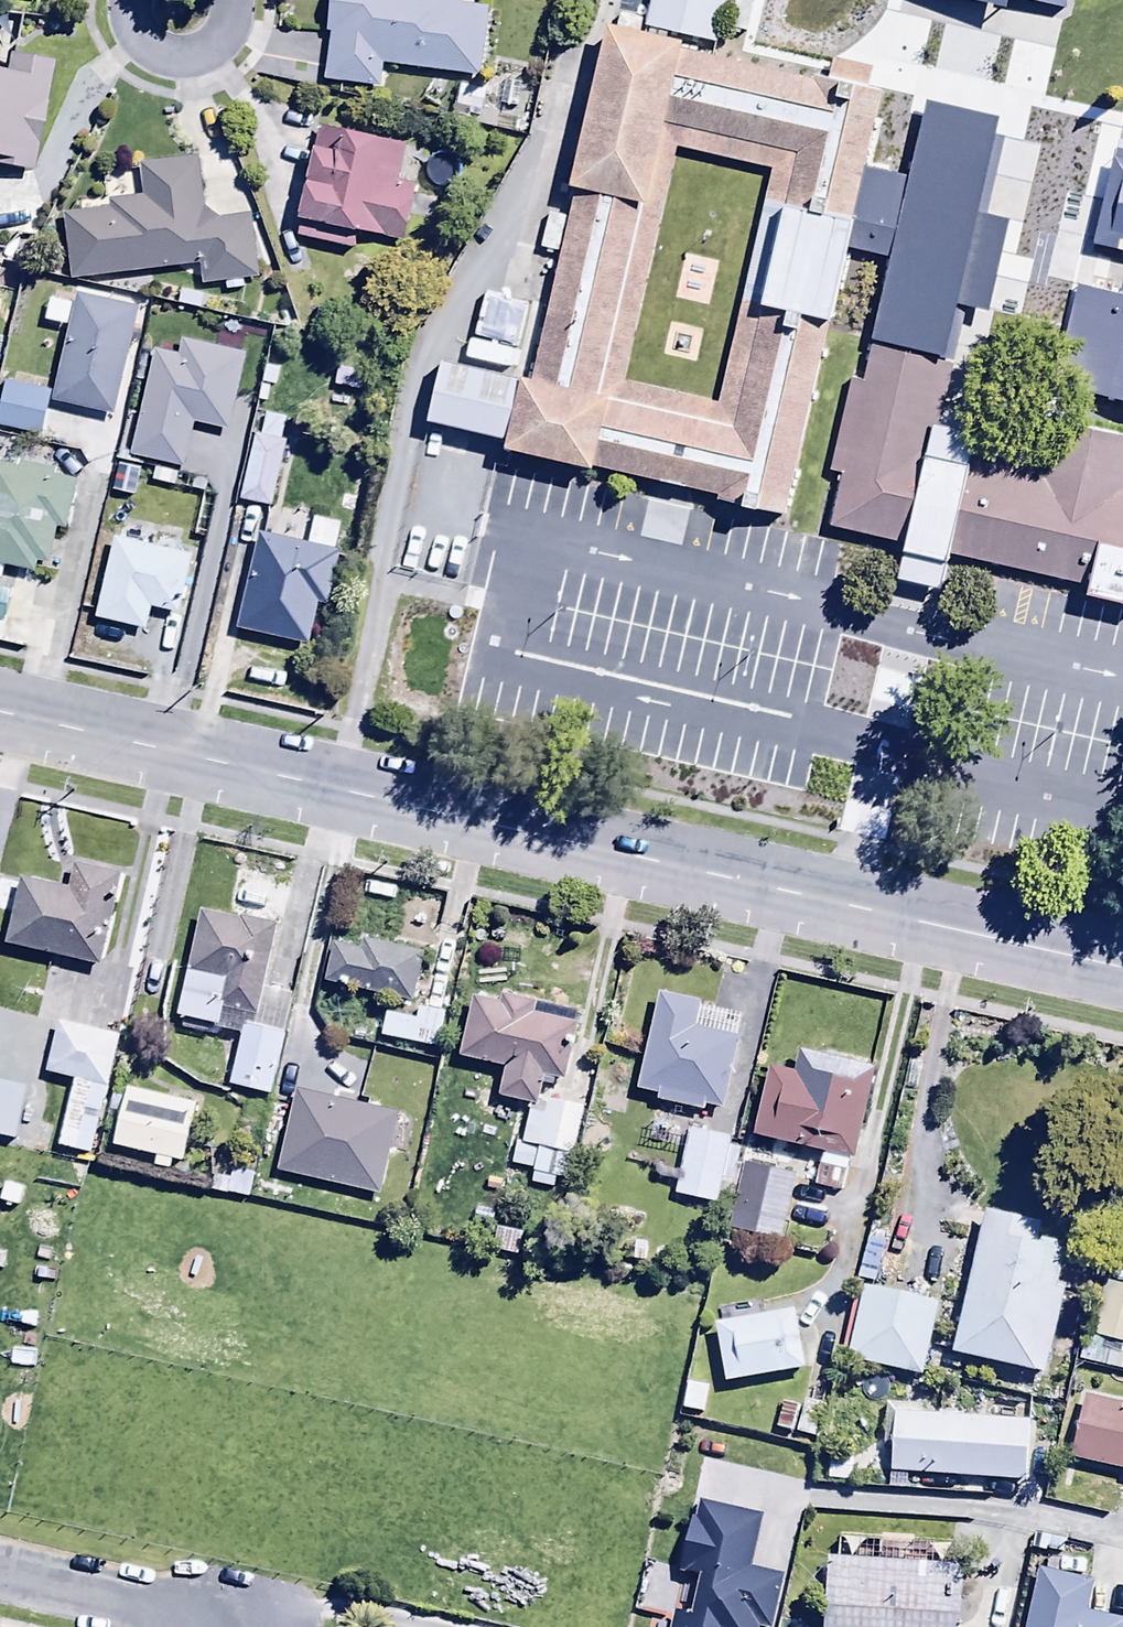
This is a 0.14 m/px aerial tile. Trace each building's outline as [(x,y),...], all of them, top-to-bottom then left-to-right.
[(325,38),(333,39),(327,85),(381,92),(383,72),(479,84),(489,13),(466,10),(467,0),(330,0),(325,38)] [(645,24),(716,41),(726,0),(650,0),(645,24)] [(617,25),(607,23),(569,186),(575,187),(569,214),(550,209),(542,246),(560,250),(531,379),(520,376),(520,379),(441,361),(426,421),(428,422),(500,438),(506,440),(504,448),(592,468),(593,464),(719,493),(718,499),(786,514),(831,320),(742,300),(719,401),(624,379),(678,145),(773,167),(766,197),(854,218),(866,165),(883,90),(867,86),(872,64),(833,55),(827,79),(681,46),(683,40),(641,30),(644,16),(621,10),(617,25)] [(31,181),(53,71),(7,62),(3,83),(0,83),(0,175),(31,181)] [(488,95),(461,90),(457,111),(484,116),(488,95)] [(871,339),(955,359),(967,307),(989,312),(1010,217),(987,212),(1005,136),(995,134),(999,115),(927,99),(909,175),(866,165),(854,218),(847,246),(890,255),(871,339)] [(405,150),(406,146),(322,128),(298,242),(357,255),(360,239),(403,248),(423,154),(405,150)] [(1115,155),(1093,243),(1122,250),(1122,157),(1115,155)] [(98,203),(78,206),(70,220),(65,220),(73,286),(200,271),(202,290),(263,282),(256,220),(220,225),(203,212),(197,162),(95,176),(98,203)] [(766,197),(742,300),(831,320),(847,246),(854,218),(766,197)] [(1078,284),(1055,386),(1122,401),(1122,279),(1120,293),(1078,284)] [(239,357),(242,344),(217,338),(214,351),(181,344),(178,361),(154,356),(131,460),(186,472),(196,426),(230,434),(246,359),(239,357)] [(871,343),(863,378),(852,376),(831,468),(843,471),(830,526),(905,543),(933,423),(938,424),(952,362),(871,343)] [(82,418),(45,411),(38,444),(75,451),(82,418)] [(949,552),(1087,585),(1085,595),(1122,604),(1122,435),(1052,418),(1041,465),(973,450),(949,552)] [(241,508),(278,516),(295,436),(287,434),(289,424),(266,420),(261,441),(255,439),(241,508)] [(938,424),(933,423),(905,543),(897,578),(941,589),(949,552),(973,450),(977,433),(969,431),(938,424)] [(18,472),(0,469),(0,571),(35,579),(38,567),(50,570),(57,532),(70,535),(80,485),(57,481),(58,475),(20,467),(18,472)] [(313,525),(308,549),(259,538),(237,636),(310,653),(320,611),(331,614),(343,557),(337,556),(343,532),(313,525)] [(162,544),(160,552),(114,542),(95,625),(147,637),(152,616),(180,622),(194,560),(175,556),(177,547),(162,544)] [(2,629),(10,594),(0,591),(0,629),(2,629)] [(88,974),(89,967),(102,970),(124,883),(77,871),(70,896),(23,884),(5,953),(88,974)] [(278,933),(201,917),(179,1024),(242,1038),(230,1093),(272,1102),(294,1002),(264,996),(278,933)] [(424,959),(362,944),(359,955),(334,949),(324,988),(412,1010),(424,959)] [(697,997),(658,988),(635,1085),(654,1089),(652,1097),(700,1108),(702,1101),(720,1105),(737,1034),(691,1023),(697,997)] [(496,991),(494,1000),(474,995),(460,1051),(501,1062),(493,1091),(534,1102),(539,1081),(551,1084),(553,1075),(559,1077),(573,1020),(569,1019),(571,1010),(496,991)] [(379,1042),(405,1047),(403,1054),(421,1058),(422,1050),(438,1054),(446,1015),(419,1010),(416,1024),(384,1017),(379,1042)] [(46,1081),(74,1088),(58,1152),(92,1161),(121,1043),(59,1028),(46,1081)] [(750,1131),(821,1147),(813,1182),(841,1189),(849,1153),(851,1154),(872,1064),(796,1046),(792,1068),(766,1062),(750,1131)] [(0,1081),(0,1110),(6,1111),(10,1083),(0,1081)] [(584,1104),(545,1093),(544,1097),(538,1095),(534,1109),(530,1108),(521,1140),(537,1145),(530,1169),(547,1174),(553,1150),(569,1154),(584,1104)] [(196,1111),(129,1094),(114,1154),(156,1164),(154,1175),(172,1179),(174,1169),(181,1171),(196,1111)] [(390,1118),(291,1095),(274,1170),(374,1192),(390,1118)] [(676,1123),(645,1117),(641,1140),(672,1145),(676,1123)] [(740,1136),(687,1124),(672,1189),(715,1198),(717,1191),(727,1193),(740,1136)] [(794,1171),(742,1158),(726,1223),(779,1236),(794,1171)] [(1036,1233),(1041,1214),(984,1201),(950,1351),(1044,1372),(1052,1335),(1073,1340),(1081,1305),(1060,1300),(1064,1282),(1053,1280),(1062,1239),(1036,1233)] [(935,1300),(876,1287),(881,1264),(858,1259),(838,1352),(844,1355),(920,1371),(935,1300)] [(1092,1329),(1081,1326),(1073,1360),(1109,1369),(1112,1356),(1122,1358),(1122,1284),(1105,1279),(1092,1329)] [(712,1323),(721,1380),(801,1368),(792,1311),(712,1323)] [(985,1394),(902,1388),(901,1401),(881,1400),(878,1442),(890,1443),(888,1470),(1022,1480),(1027,1420),(984,1416),(985,1394)] [(1122,1470),(1122,1402),(1081,1393),(1067,1457),(1122,1470)] [(826,1403),(801,1397),(793,1432),(817,1437),(826,1403)] [(851,1453),(827,1452),(826,1479),(850,1480),(851,1453)] [(759,1622),(771,1624),(782,1574),(748,1566),(760,1513),(696,1499),(694,1507),(690,1506),(676,1571),(697,1575),(689,1610),(672,1606),(667,1626),(758,1626),(759,1622)] [(962,1564),(826,1556),(822,1626),(958,1626),(962,1564)] [(1082,1609),(1089,1578),(1037,1566),(1023,1626),(1122,1626),(1122,1618),(1082,1609)]
